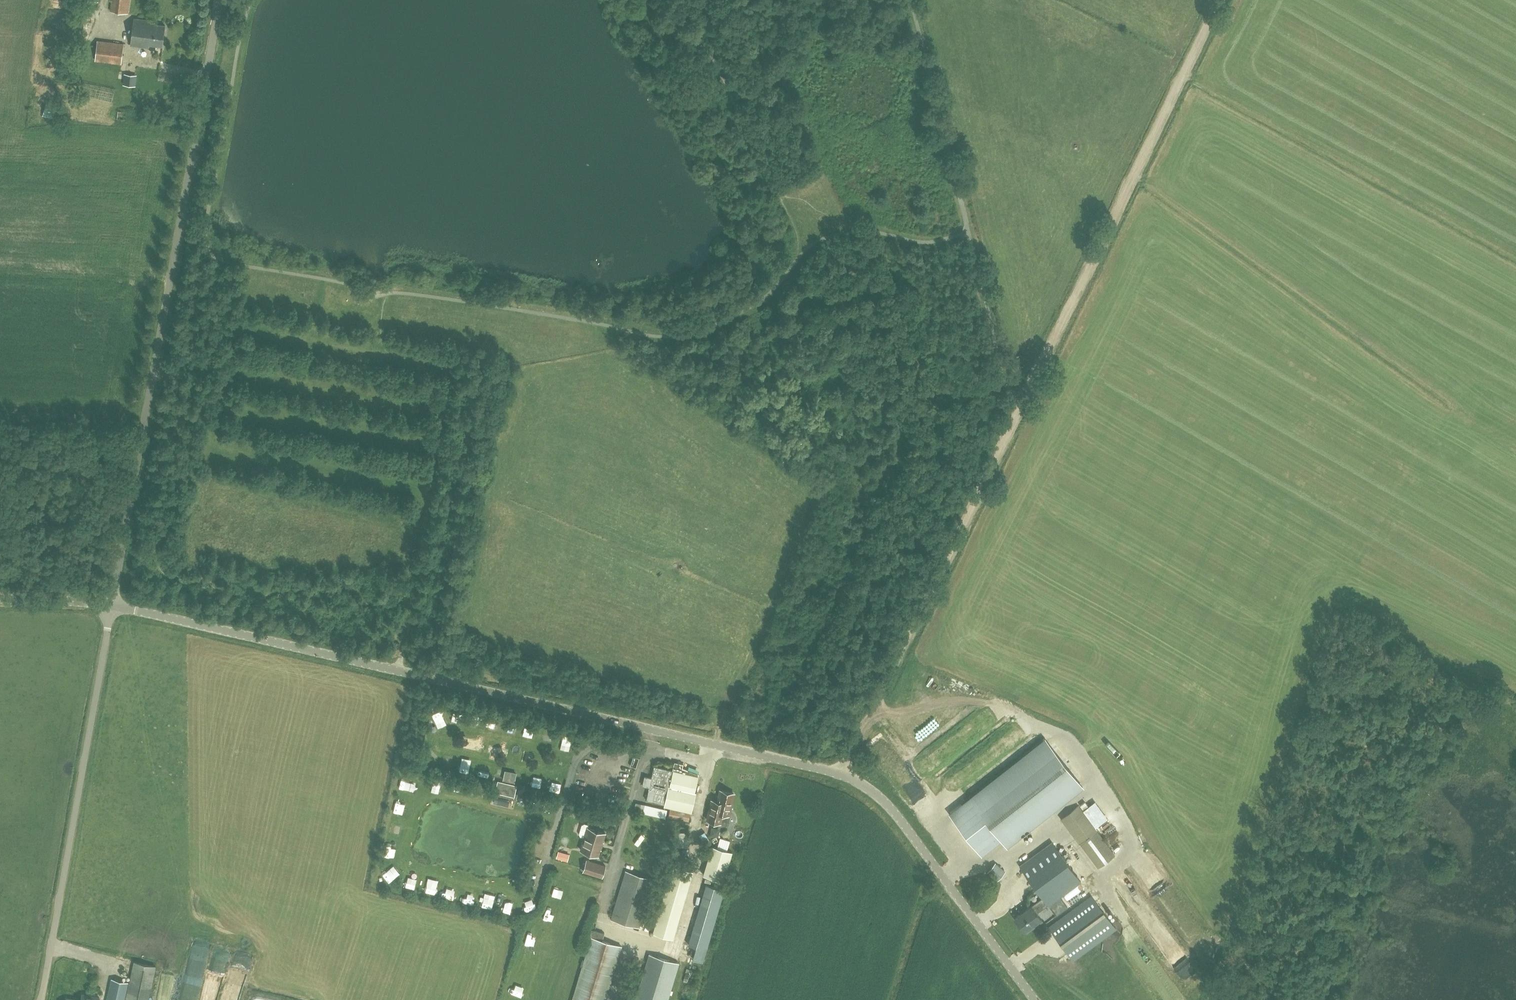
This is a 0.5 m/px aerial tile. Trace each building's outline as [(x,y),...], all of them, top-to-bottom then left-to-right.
[(111,11),(128,13),(130,0),(112,0),(111,11)] [(166,24),(155,23),(155,20),(134,17),(131,45),(150,47),(150,46),(163,47),(166,24)] [(124,44),(98,41),(96,61),(122,64),(124,44)] [(72,75),(77,58),(66,56),(61,71),(72,75)] [(137,75),(124,74),(123,85),(136,86),(137,75)] [(53,119),(56,104),(47,101),(42,116),(53,119)] [(128,112),(117,112),(116,120),(127,120),(128,112)] [(1083,787),(1045,738),(950,813),(982,854),(1002,839),(1007,847),(1083,787)] [(675,771),(673,771),(661,768),(653,766),(646,798),(666,803),(670,786),(695,792),(699,775),(683,769),(684,764),(677,763),(675,771)] [(495,792),(515,797),(517,785),(498,780),(495,792)] [(707,820),(720,823),(720,824),(728,826),(730,816),(729,815),(734,794),(721,791),(718,802),(712,800),(707,820)] [(645,804),(643,812),(666,817),(668,809),(645,804)] [(1098,868),(1115,855),(1078,805),(1060,819),(1098,868)] [(668,816),(689,819),(690,813),(669,809),(668,816)] [(582,825),(579,833),(581,836),(584,837),(580,849),(598,855),(600,848),(599,847),(601,841),(602,841),(605,832),(587,827),(588,824),(585,823),(582,825)] [(699,835),(707,846),(712,843),(704,831),(699,835)] [(638,839),(641,842),(648,836),(645,833),(638,839)] [(1048,903),(1080,880),(1050,841),(1019,864),(1042,895),(1014,916),(1024,929),(1040,917),(1036,910),(1047,902),(1048,903)] [(733,852),(712,845),(703,874),(724,880),(733,852)] [(608,865),(587,858),(583,870),(604,876),(608,865)] [(988,871),(998,880),(1005,871),(995,863),(988,871)] [(673,864),(653,931),(673,937),(693,870),(673,864)] [(654,878),(626,870),(611,919),(639,927),(654,878)] [(706,884),(691,935),(699,938),(697,947),(707,950),(724,890),(706,884)] [(1073,962),(1117,929),(1091,895),(1048,927),(1073,962)] [(623,945),(603,938),(605,932),(589,928),(587,935),(591,936),(589,942),(591,943),(573,999),(606,999),(623,945)] [(681,962),(652,953),(637,999),(669,999),(681,962)] [(156,967),(135,962),(127,999),(149,999),(156,967)] [(171,994),(179,978),(169,973),(161,988),(171,994)] [(128,983),(112,979),(108,999),(124,999),(128,983)]
